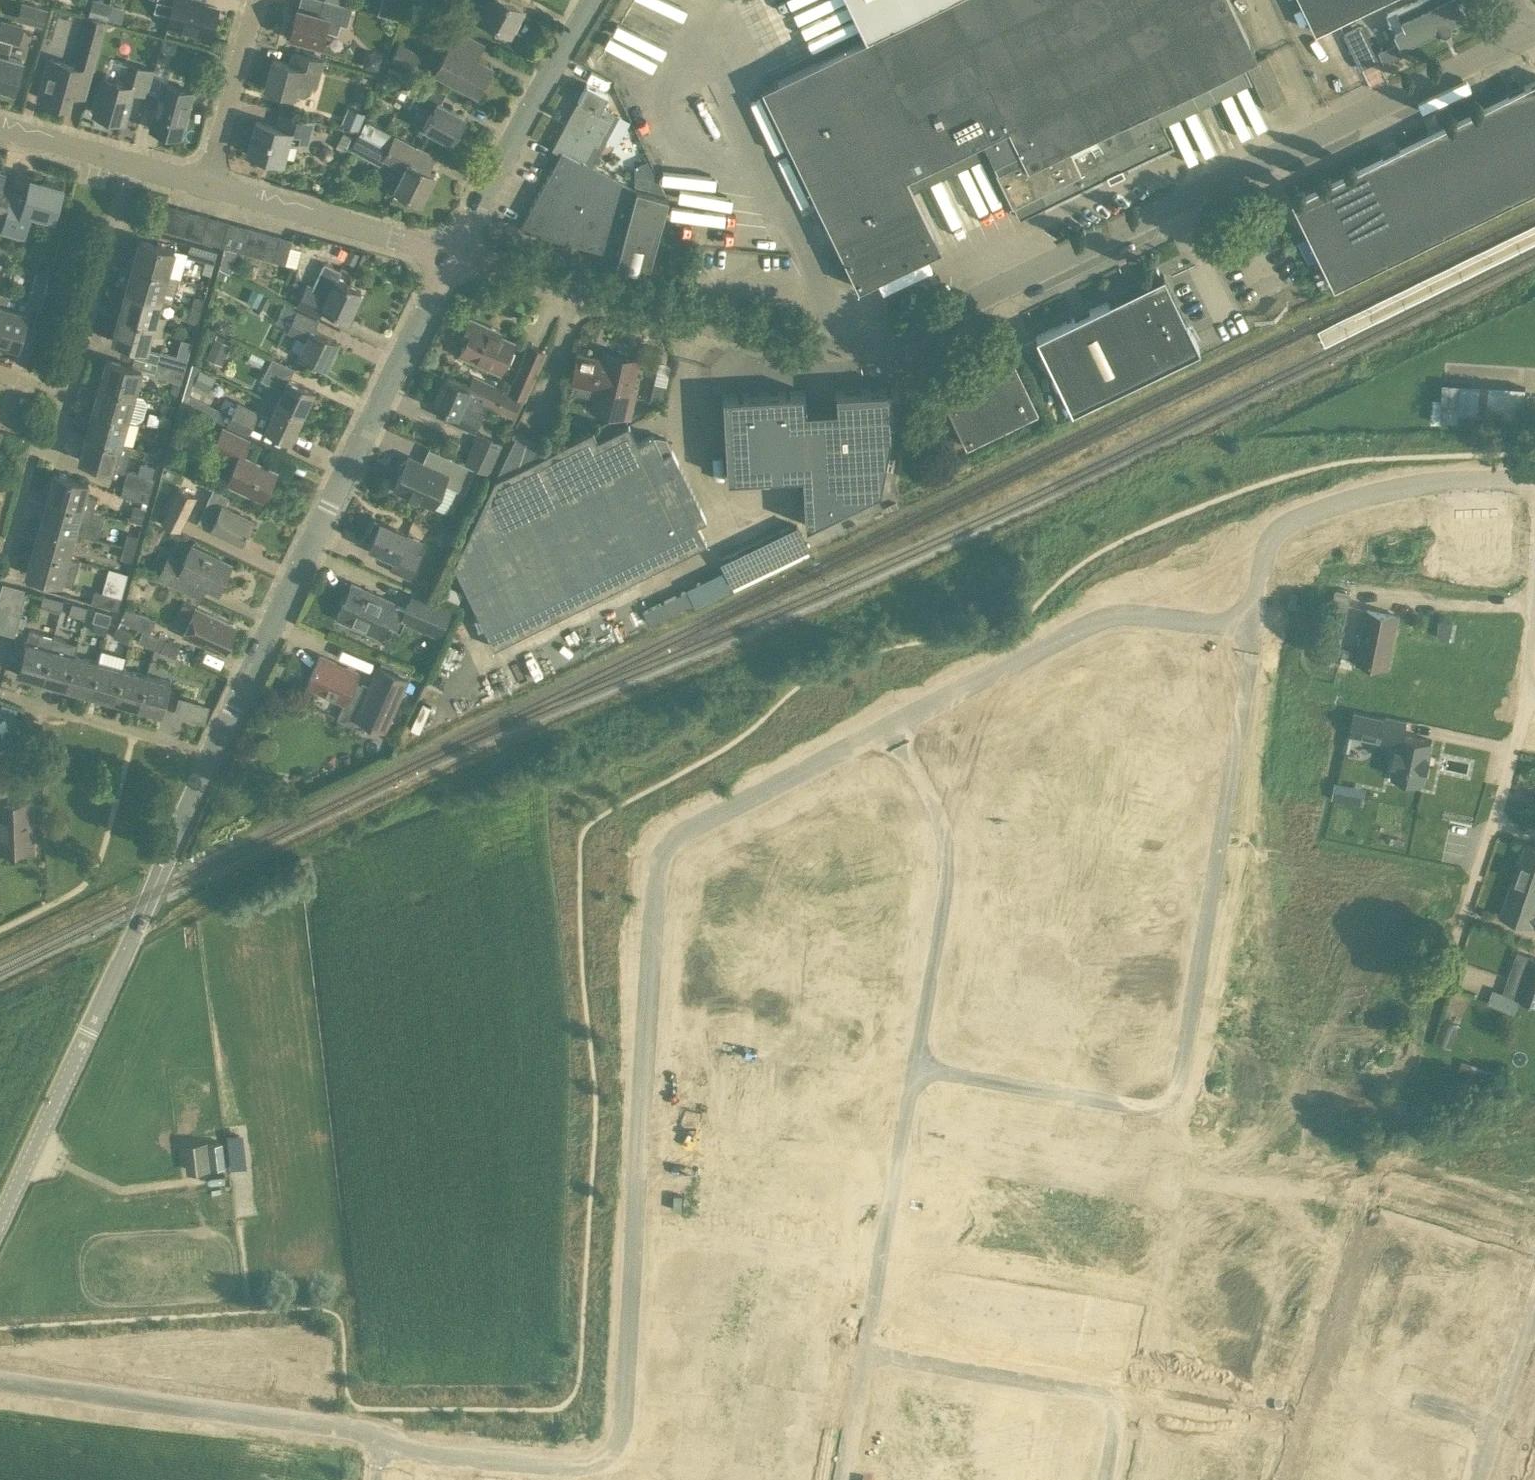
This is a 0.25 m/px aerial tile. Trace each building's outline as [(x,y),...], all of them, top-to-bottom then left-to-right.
[(41,25),(46,7),(20,0),(15,18),(41,25)] [(106,20),(111,2),(104,0),(91,0),(87,14),(106,20)] [(172,3),(169,13),(166,24),(210,36),(217,6),(200,2),(201,0),(200,0),(161,0),(172,3)] [(320,43),(323,29),(337,33),(339,23),(347,24),(352,5),(338,2),(332,0),(299,0),(297,7),(296,6),(289,34),(320,43)] [(403,0),(381,0),(377,14),(397,19),(403,0)] [(480,15),(493,22),(488,30),(505,39),(509,30),(522,6),(510,0),(487,0),(480,15)] [(685,13),(661,0),(630,0),(619,19),(667,45),(685,13)] [(866,36),(761,86),(842,254),(857,286),(940,246),(905,174),(916,169),(926,163),(940,157),(956,149),(969,143),(981,137),(1018,216),(1172,142),(1153,104),(1166,98),(1179,91),(1197,83),(1220,72),(1234,65),(1256,54),(1230,0),(849,0),(866,36)] [(1314,31),(1377,0),(1299,0),(1314,31)] [(1463,16),(1455,0),(1414,0),(1388,13),(1403,45),(1463,16)] [(106,20),(87,14),(83,30),(102,35),(106,20)] [(14,88),(22,59),(8,55),(12,41),(19,43),(23,24),(0,18),(0,85),(14,88)] [(444,22),(433,43),(445,49),(434,69),(477,92),(491,64),(477,56),(463,49),(471,35),(444,22)] [(1360,24),(1342,33),(1359,67),(1377,58),(1360,24)] [(1379,49),(1387,63),(1405,54),(1398,40),(1379,49)] [(398,41),(390,58),(413,70),(421,52),(398,41)] [(77,49),(73,64),(49,58),(38,96),(67,104),(70,93),(85,97),(97,55),(77,49)] [(272,58),(264,86),(294,94),(303,96),(310,92),(312,84),(317,85),(324,58),(291,50),(288,62),(272,58)] [(362,66),(377,70),(382,55),(372,53),(365,56),(362,66)] [(1247,64),(1268,107),(1287,98),(1267,54),(1247,64)] [(94,111),(124,119),(131,91),(146,95),(154,68),(128,61),(122,82),(103,78),(94,111)] [(451,140),(464,115),(440,102),(446,91),(422,78),(415,75),(400,102),(409,107),(414,100),(431,110),(423,126),(451,140)] [(1333,288),(1534,188),(1534,80),(1515,90),(1508,93),(1398,148),(1390,152),(1383,155),(1290,201),(1333,288)] [(193,89),(162,81),(149,127),(180,136),(193,89)] [(553,147),(560,151),(585,164),(586,161),(595,145),(598,147),(616,113),(602,106),(608,94),(586,82),(577,100),(578,101),(568,121),(553,147)] [(364,113),(351,108),(344,124),(357,129),(364,113)] [(248,151),(282,159),(288,140),(307,145),(314,119),(279,109),(275,124),(255,119),(248,151)] [(391,133),(366,120),(357,136),(358,137),(351,149),(369,159),(371,156),(377,159),(382,149),(383,149),(391,133)] [(334,145),(343,149),(350,136),(342,131),(334,145)] [(419,201),(433,173),(427,170),(435,154),(394,134),(381,158),(404,170),(394,188),(419,201)] [(667,197),(636,188),(586,161),(585,164),(560,151),(519,227),(618,255),(614,270),(629,274),(646,279),(657,234),(661,221),(667,197)] [(632,184),(651,188),(656,164),(637,160),(632,184)] [(11,186),(0,184),(4,169),(0,168),(0,224),(11,186)] [(30,176),(26,192),(12,189),(0,232),(24,238),(31,212),(53,218),(62,185),(30,176)] [(337,186),(330,184),(326,194),(337,198),(339,192),(337,186)] [(158,228),(170,231),(177,206),(166,203),(158,228)] [(181,234),(187,209),(177,206),(170,231),(181,234)] [(191,237),(198,212),(187,209),(181,234),(191,237)] [(201,240),(208,215),(198,212),(191,237),(201,240)] [(211,242),(218,218),(208,215),(201,240),(211,242)] [(221,245),(228,220),(218,218),(211,242),(221,245)] [(228,220),(221,245),(225,246),(232,248),(238,223),(228,220)] [(238,223),(232,248),(242,251),(249,226),(238,223)] [(252,253),(259,229),(249,226),(242,251),(252,253)] [(262,256),(269,232),(259,229),(252,253),(262,256)] [(272,259),(279,235),(269,232),(262,256),(272,259)] [(291,238),(279,235),(272,259),(285,262),(291,238)] [(140,238),(133,264),(175,275),(181,253),(174,251),(175,248),(140,238)] [(0,242),(0,261),(6,263),(11,246),(0,242)] [(186,254),(213,262),(217,250),(190,242),(186,254)] [(686,250),(671,246),(664,268),(680,273),(686,250)] [(359,254),(350,250),(345,260),(354,264),(359,254)] [(306,281),(295,305),(318,316),(323,306),(347,318),(361,290),(336,278),(341,270),(323,261),(312,284),(306,281)] [(175,275),(133,264),(126,289),(161,298),(173,302),(180,277),(175,276),(175,275)] [(32,269),(29,278),(33,280),(26,302),(39,306),(47,277),(48,273),(32,269)] [(1165,279),(1163,274),(1035,336),(1070,409),(1198,348),(1165,279)] [(53,302),(58,277),(49,275),(44,301),(53,302)] [(166,316),(157,314),(161,298),(126,289),(119,313),(164,326),(166,316)] [(192,303),(191,307),(200,309),(203,297),(194,295),(193,299),(192,303)] [(285,303),(276,321),(288,327),(286,330),(294,334),(288,347),(300,353),(325,365),(337,339),(313,328),(318,318),(296,308),(296,309),(285,303)] [(2,305),(0,311),(0,341),(18,346),(27,312),(2,305)] [(189,313),(187,319),(197,322),(200,309),(191,307),(189,313)] [(119,313),(112,338),(137,345),(147,348),(152,332),(161,335),(164,326),(119,313)] [(499,371),(513,341),(488,330),(490,327),(470,318),(461,336),(466,338),(459,352),(499,371)] [(232,340),(217,333),(204,362),(219,369),(232,340)] [(1038,411),(1005,343),(933,378),(966,445),(1038,411)] [(528,347),(508,391),(508,392),(520,398),(526,401),(548,353),(529,345),(528,347)] [(187,357),(160,350),(157,362),(183,370),(187,357)] [(628,415),(632,399),(628,398),(637,358),(614,353),(612,360),(577,352),(572,377),(597,382),(591,406),(628,415)] [(313,390),(306,387),(289,378),(294,367),(271,356),(261,378),(283,389),(277,402),(302,413),(313,390)] [(107,357),(99,383),(134,393),(141,370),(142,367),(132,364),(107,357)] [(183,370),(157,362),(153,374),(180,381),(183,370)] [(191,385),(199,367),(191,363),(186,383),(191,385)] [(194,383),(206,389),(212,377),(200,371),(194,383)] [(482,401),(485,394),(444,375),(432,402),(438,405),(434,413),(475,431),(482,414),(487,417),(492,406),(482,401)] [(665,384),(654,382),(650,398),(662,401),(665,384)] [(1433,399),(1431,421),(1441,421),(1442,418),(1458,419),(1458,412),(1524,415),(1525,386),(1444,382),(1443,399),(1433,399)] [(99,383),(92,408),(127,418),(135,420),(140,419),(143,416),(147,403),(145,400),(143,395),(134,393),(99,383)] [(485,394),(482,401),(492,406),(512,414),(520,398),(508,392),(508,391),(490,384),(485,394)] [(898,387),(835,390),(836,406),(805,408),(804,390),(722,395),(726,477),(802,473),(804,524),(879,488),(898,387)] [(284,451),(289,439),(302,413),(277,402),(270,416),(236,400),(235,402),(225,396),(219,409),(189,394),(184,402),(215,417),(226,423),(225,424),(245,434),(246,433),(284,451)] [(85,432),(120,442),(127,418),(92,408),(85,432)] [(161,414),(157,426),(167,429),(170,417),(161,414)] [(494,476),(453,564),(479,618),(490,639),(492,645),(705,541),(697,523),(705,518),(678,462),(671,449),(666,438),(654,436),(653,434),(637,442),(628,423),(597,438),(592,428),(535,456),(541,442),(513,428),(511,432),(515,434),(494,476)] [(262,496),(276,467),(244,452),(251,437),(222,424),(209,451),(233,462),(225,478),(262,496)] [(157,426),(154,438),(163,441),(167,429),(157,426)] [(131,446),(120,442),(85,432),(78,457),(113,467),(124,470),(131,446)] [(479,434),(466,463),(488,472),(501,443),(479,434)] [(400,472),(393,488),(434,506),(444,483),(464,492),(474,468),(447,456),(441,470),(407,455),(406,459),(404,459),(403,460),(402,461),(401,463),(400,465),(399,468),(399,470),(400,472)] [(154,476),(127,469),(120,493),(147,501),(154,476)] [(53,472),(46,496),(92,509),(95,498),(83,495),(87,481),(53,472)] [(177,486),(160,521),(180,530),(196,496),(177,486)] [(240,541),(251,517),(224,505),(228,495),(212,487),(195,523),(210,530),(211,527),(240,541)] [(92,509),(46,496),(39,522),(73,531),(76,518),(89,521),(92,509)] [(99,537),(106,512),(93,508),(86,534),(99,537)] [(132,521),(140,523),(143,511),(136,509),(132,521)] [(373,533),(368,545),(394,556),(388,567),(410,577),(420,553),(401,544),(406,532),(379,520),(378,522),(373,520),(368,531),(373,533)] [(32,546),(66,555),(73,531),(39,522),(32,546)] [(808,550),(796,525),(721,562),(733,586),(808,550)] [(127,532),(123,544),(134,547),(137,535),(127,532)] [(123,544),(120,556),(131,559),(134,547),(123,544)] [(168,556),(157,578),(181,589),(188,576),(207,585),(217,590),(230,562),(191,544),(183,561),(182,563),(168,556)] [(66,555),(32,546),(25,571),(59,581),(63,567),(75,571),(78,559),(66,555)] [(109,568),(103,591),(121,596),(127,573),(109,568)] [(0,588),(0,594),(23,600),(26,588),(2,582),(0,588)] [(411,592),(405,608),(393,603),(393,602),(351,583),(337,615),(379,634),(384,623),(399,629),(404,620),(439,636),(451,609),(411,592)] [(103,591),(94,588),(90,601),(117,609),(121,596),(103,591)] [(1351,593),(1335,590),(1332,607),(1347,610),(1351,593)] [(62,599),(44,593),(40,605),(59,611),(62,599)] [(0,594),(0,606),(20,611),(23,600),(0,594)] [(84,617),(87,606),(71,601),(68,613),(84,617)] [(17,623),(20,611),(0,606),(0,618),(17,623)] [(120,619),(142,628),(149,632),(155,619),(126,606),(120,619)] [(223,652),(236,625),(194,606),(182,633),(223,652)] [(108,620),(110,612),(95,608),(92,619),(108,624),(108,620)] [(1398,616),(1367,609),(1356,660),(1388,667),(1398,616)] [(17,623),(0,618),(0,630),(14,634),(17,623)] [(1454,620),(1439,618),(1437,636),(1451,638),(1454,620)] [(127,641),(131,631),(116,624),(111,635),(127,641)] [(29,628),(22,652),(11,649),(6,665),(18,668),(17,673),(41,679),(50,646),(53,635),(29,628)] [(149,632),(142,628),(137,639),(151,646),(157,636),(149,632)] [(50,646),(41,679),(65,686),(74,653),(77,641),(53,635),(50,646)] [(179,646),(164,639),(160,649),(175,655),(179,646)] [(89,692),(98,660),(74,653),(65,686),(89,692)] [(319,655),(306,684),(343,701),(336,717),(352,724),(355,718),(385,731),(409,677),(377,663),(367,685),(354,680),(358,672),(319,655)] [(98,660),(89,692),(112,699),(121,666),(98,660)] [(121,666),(112,699),(136,706),(145,673),(121,666)] [(170,680),(145,673),(136,706),(161,712),(170,680)] [(192,698),(180,695),(176,710),(187,713),(192,698)] [(13,717),(17,706),(1,701),(0,703),(0,713),(13,717)] [(1353,711),(1349,733),(1372,737),(1380,739),(1398,743),(1401,733),(1405,733),(1407,722),(1353,711)] [(1429,753),(1432,739),(1405,733),(1401,733),(1398,743),(1398,747),(1395,746),(1392,760),(1395,761),(1392,775),(1399,777),(1398,781),(1415,785),(1416,780),(1423,782),(1426,767),(1428,768),(1431,754),(1429,753)] [(1338,779),(1335,797),(1366,801),(1368,783),(1338,779)] [(33,847),(30,799),(0,800),(0,848),(33,847)] [(1527,843),(1514,883),(1531,888),(1530,890),(1534,892),(1534,846),(1527,843)] [(1530,890),(1531,888),(1514,883),(1511,892),(1509,891),(1501,914),(1534,925),(1534,892),(1530,890)] [(1534,1004),(1534,958),(1528,955),(1514,997),(1520,998),(1534,1004)] [(242,1135),(228,1136),(231,1167),(246,1165),(242,1135)] [(224,1164),(222,1146),(209,1148),(208,1140),(182,1143),(186,1172),(212,1168),(211,1166),(224,1164)] [(1040,1174),(1038,1186),(1050,1188),(1052,1176),(1040,1174)] [(1444,1227),(1440,1238),(1452,1242),(1456,1231),(1444,1227)] [(1425,1260),(1422,1271),(1433,1274),(1437,1264),(1425,1260)] [(1422,1271),(1418,1281),(1430,1285),(1433,1274),(1422,1271)] [(1414,1294),(1410,1305),(1422,1309),(1425,1298),(1414,1294)] [(1410,1305),(1407,1315),(1419,1319),(1422,1309),(1410,1305)] [(1403,1328),(1399,1339),(1411,1343),(1414,1332),(1403,1328)] [(1399,1339),(1396,1350),(1407,1354),(1411,1343),(1399,1339)] [(1378,1406),(1374,1417),(1386,1420),(1389,1410),(1378,1406)] [(1374,1417),(1371,1427),(1382,1431),(1386,1420),(1374,1417)] [(1366,1440),(1363,1451),(1375,1455),(1378,1444),(1366,1440)] [(1363,1451),(1360,1462),(1371,1465),(1375,1455),(1363,1451)] [(1301,1468),(1297,1479),(1336,1479),(1301,1468)]
